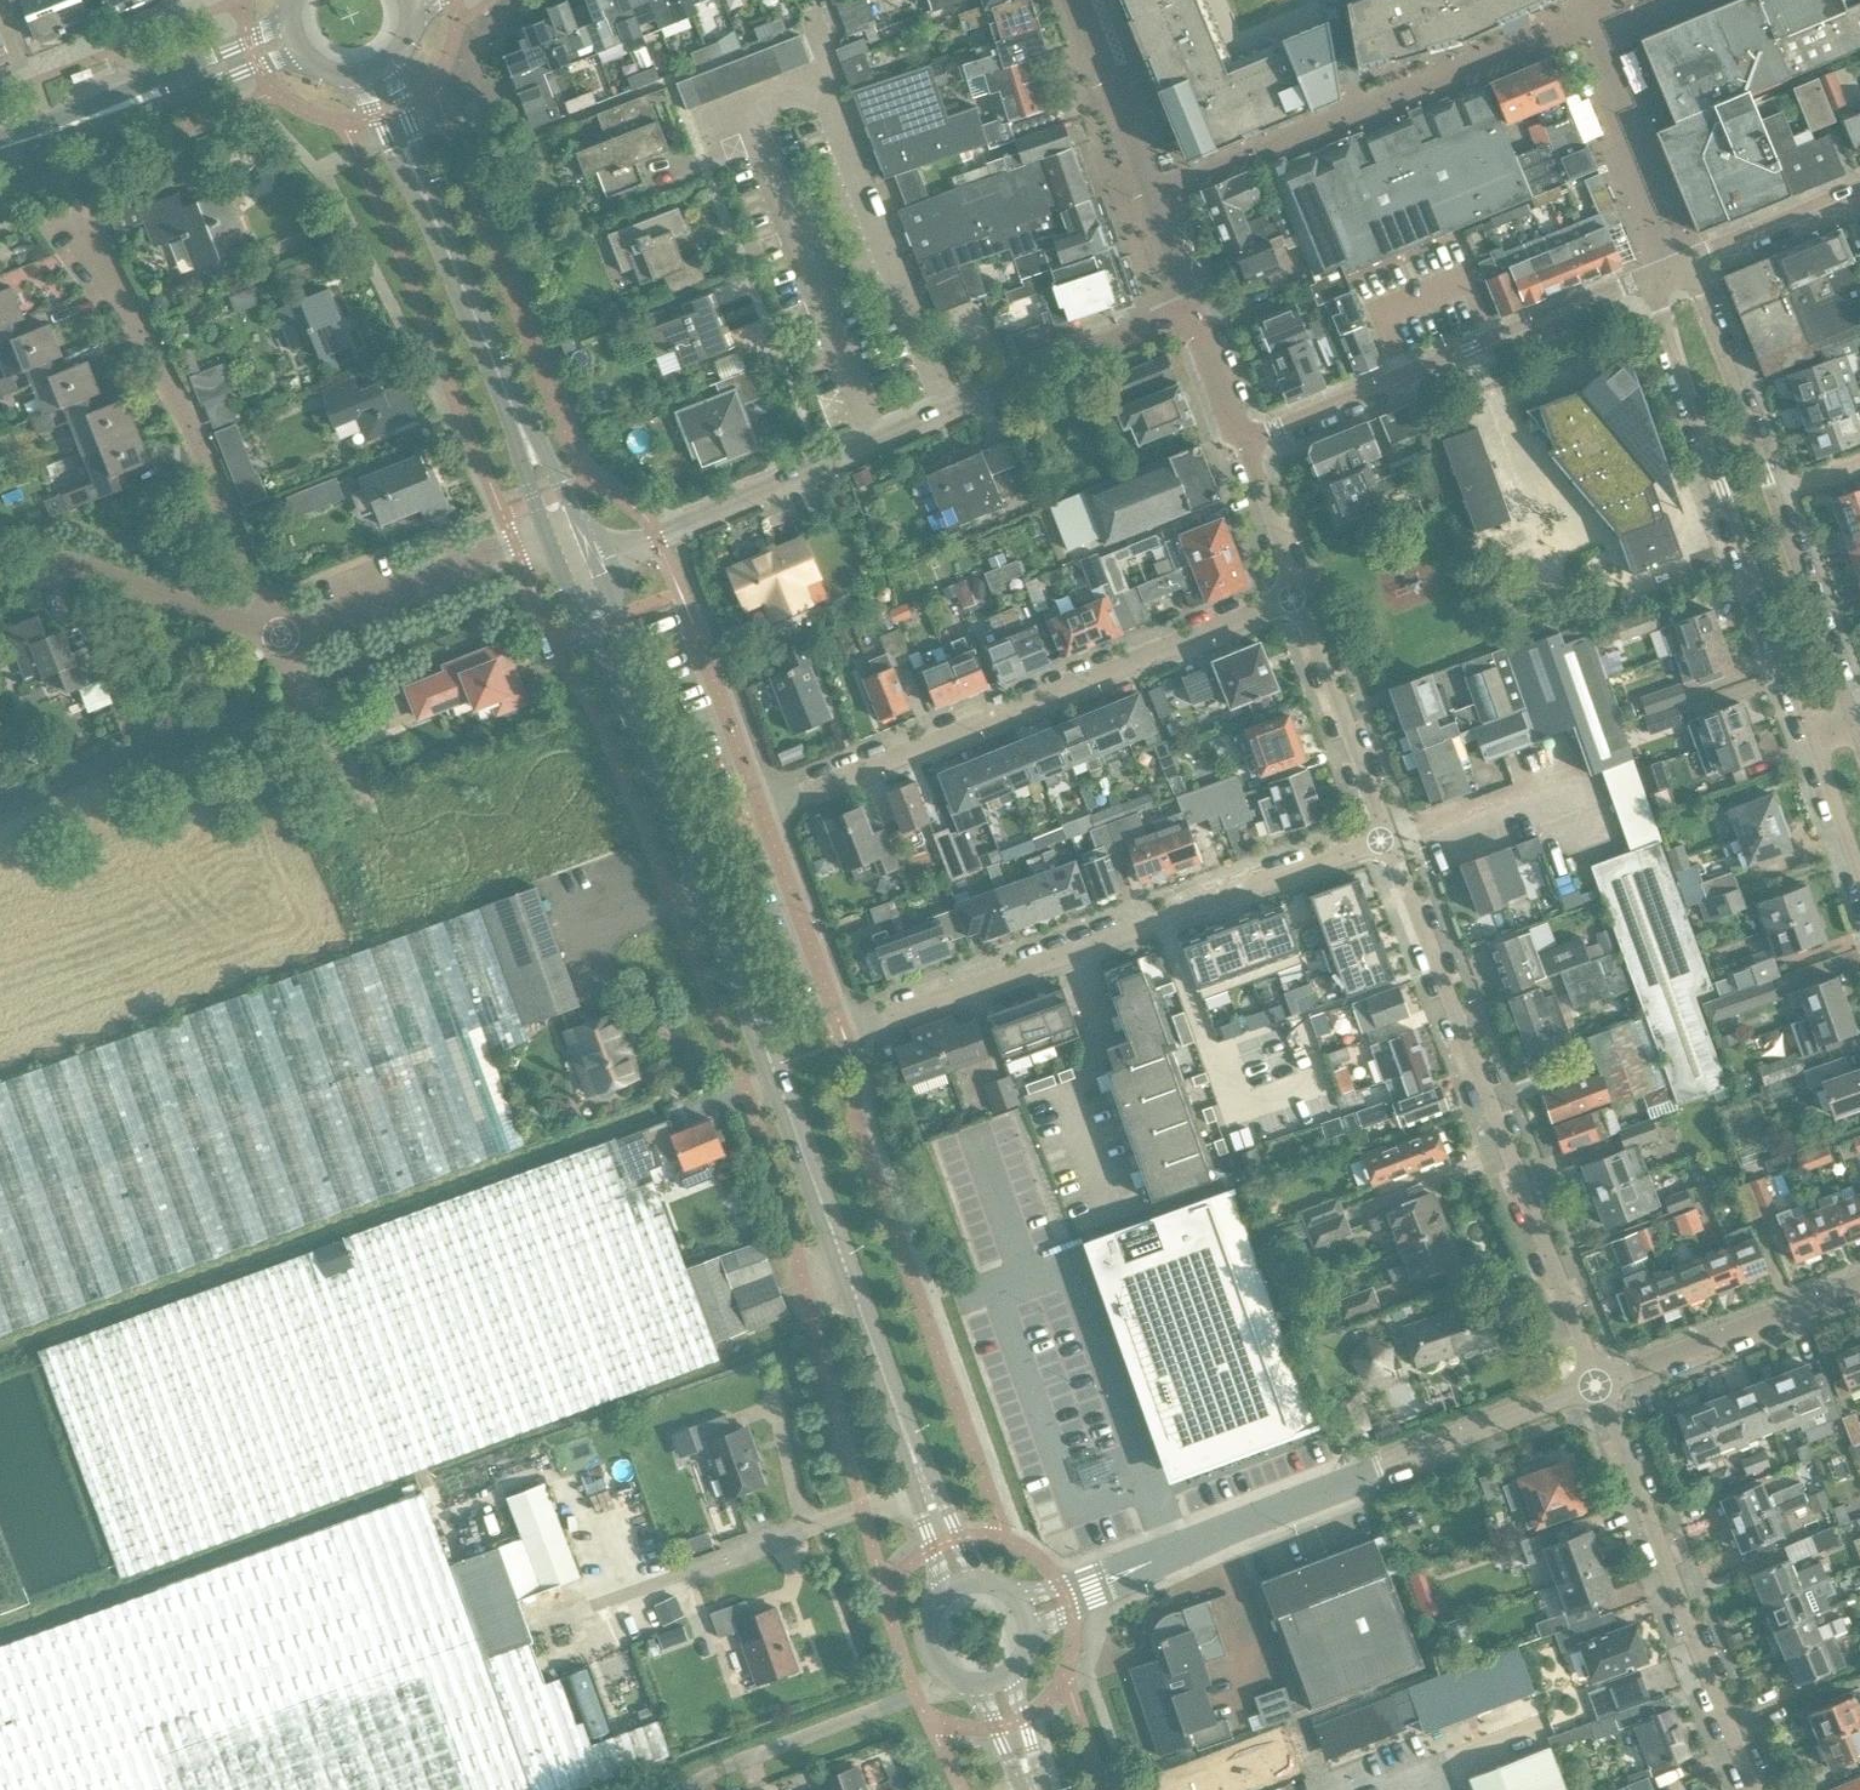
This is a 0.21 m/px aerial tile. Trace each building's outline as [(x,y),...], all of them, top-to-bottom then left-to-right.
[(42,41),(64,32),(52,0),(11,0),(18,19),(27,15),(36,38),(40,37),(42,41)] [(64,32),(87,24),(85,19),(90,18),(83,0),(52,0),(64,32)] [(143,0),(144,0),(102,0),(107,14),(127,6),(128,8),(144,2),(143,0)] [(565,43),(565,45),(572,63),(599,52),(580,6),(571,9),(568,0),(548,8),(552,17),(544,20),(555,47),(565,43)] [(588,3),(580,6),(599,52),(624,42),(617,22),(628,18),(621,0),(587,0),(588,3)] [(644,35),(661,28),(651,0),(621,0),(628,18),(617,22),(624,42),(628,51),(647,43),(644,35)] [(661,28),(698,13),(694,4),(693,0),(651,0),(661,28)] [(866,28),(876,24),(878,31),(887,27),(884,20),(877,23),(868,0),(843,0),(836,3),(849,35),(866,28)] [(961,0),(928,0),(932,10),(961,0)] [(986,5),(985,3),(984,3),(965,10),(965,11),(959,13),(965,30),(990,22),(996,40),(997,40),(1039,27),(1036,18),(1040,14),(1037,3),(1032,2),(1031,0),(1004,0),(986,5)] [(1182,149),(1187,161),(1195,158),(1340,97),(1336,70),(1353,68),(1358,67),(1358,69),(1413,54),(1461,41),(1551,0),(1120,0),(1182,149)] [(1766,205),(1793,194),(1757,105),(1754,107),(1748,94),(1790,76),(1774,39),(1758,0),(1733,0),(1640,39),(1674,121),(1654,129),(1698,234),(1766,205)] [(1774,39),(1844,10),(1844,9),(1846,7),(1843,0),(1758,0),(1774,39)] [(1846,7),(1844,9),(1844,10),(1774,39),(1790,76),(1859,46),(1859,2),(1846,7)] [(786,29),(781,18),(768,23),(773,35),(786,29)] [(523,49),(505,56),(511,72),(527,112),(533,128),(561,117),(544,74),(572,63),(565,45),(565,43),(555,47),(544,20),(524,28),(528,37),(519,40),(523,49)] [(768,23),(755,28),(759,40),(773,35),(768,23)] [(876,24),(866,28),(871,40),(881,37),(878,31),(876,24)] [(960,63),(959,65),(963,79),(966,78),(984,72),(984,71),(1026,57),(1027,59),(1047,53),(1039,27),(997,40),(996,40),(975,47),(979,59),(974,61),(971,60),(960,63)] [(796,67),(811,62),(800,34),(785,40),(796,67)] [(867,51),(863,39),(836,49),(841,62),(867,51)] [(796,67),(785,40),(772,46),(782,73),(796,67)] [(723,55),(718,42),(706,47),(710,59),(723,55)] [(782,73),(772,46),(759,51),(769,78),(782,73)] [(706,47),(692,52),(696,65),(710,59),(706,47)] [(769,78),(759,51),(745,56),(756,83),(769,78)] [(841,62),(852,90),(855,89),(875,82),(868,64),(871,62),(867,51),(841,62)] [(745,56),(740,58),(731,61),(742,89),(756,83),(745,56)] [(984,72),(966,78),(972,98),(989,92),(998,119),(1000,118),(1000,119),(1001,123),(1006,123),(1009,122),(1043,111),(1027,59),(1026,57),(984,71),(984,72)] [(1549,59),(1521,70),(1538,111),(1542,121),(1550,141),(1567,181),(1598,169),(1570,104),(1580,100),(1577,93),(1565,98),(1563,94),(1549,59)] [(742,89),(731,61),(718,66),(729,94),(742,89)] [(855,89),(852,90),(860,111),(886,177),(916,166),(917,167),(987,144),(989,148),(1014,139),(1009,122),(1006,123),(1001,123),(1000,119),(1000,118),(998,119),(983,124),(977,106),(961,111),(948,116),(945,106),(938,87),(938,86),(931,67),(930,63),(879,81),(875,82),(855,89)] [(942,63),(931,67),(938,86),(948,82),(942,63)] [(729,94),(718,66),(704,72),(715,99),(729,94)] [(656,67),(642,72),(647,84),(660,79),(656,67)] [(1538,111),(1521,70),(1490,83),(1507,124),(1538,111)] [(1833,71),(1816,78),(1829,110),(1830,110),(1846,103),(1833,71)] [(633,89),(647,84),(642,72),(629,77),(633,89)] [(715,99),(704,72),(691,77),(701,104),(715,99)] [(691,77),(677,83),(687,110),(701,104),(691,77)] [(1816,78),(1794,87),(1812,131),(1834,121),(1830,110),(1829,110),(1816,78)] [(1514,152),(1486,85),(1481,87),(1457,97),(1486,163),(1514,152)] [(597,103),(593,91),(580,96),(585,108),(597,103)] [(596,114),(606,140),(576,153),(585,177),(597,172),(607,198),(645,183),(637,162),(669,150),(648,94),(596,114)] [(566,102),(571,114),(585,108),(580,96),(566,102)] [(1486,163),(1457,97),(1441,104),(1424,111),(1445,163),(1449,161),(1460,174),(1486,163)] [(1777,97),(1757,105),(1793,194),(1845,173),(1829,136),(1813,142),(1810,136),(1809,136),(1806,129),(1800,131),(1796,122),(1788,126),(1777,97)] [(958,101),(945,106),(948,116),(961,111),(958,101)] [(1841,113),(1857,153),(1859,151),(1859,105),(1841,113)] [(1413,192),(1430,186),(1451,177),(1445,163),(1424,111),(1407,118),(1390,125),(1400,150),(1397,152),(1413,192)] [(1528,127),(1536,147),(1550,141),(1542,121),(1528,127)] [(1071,148),(1072,147),(1064,123),(1014,139),(1019,152),(986,163),(990,176),(998,173),(1025,163),(1026,162),(1030,161),(1030,159),(1071,148)] [(1397,152),(1400,150),(1390,125),(1373,132),(1352,140),(1371,185),(1379,206),(1413,192),(1397,152)] [(1340,206),(1367,195),(1365,187),(1371,185),(1352,140),(1336,147),(1318,155),(1340,206)] [(1550,141),(1516,155),(1530,195),(1531,195),(1545,189),(1559,184),(1567,181),(1550,141)] [(538,143),(523,149),(526,158),(541,153),(538,143)] [(941,250),(951,246),(1026,220),(1089,198),(1077,165),(1071,148),(1030,159),(1030,161),(1026,162),(1025,163),(998,173),(990,176),(968,184),(955,189),(929,198),(917,167),(916,166),(886,177),(886,178),(895,174),(907,207),(898,210),(917,258),(941,250)] [(1430,186),(1449,231),(1530,195),(1516,155),(1515,156),(1514,152),(1486,163),(1460,174),(1449,161),(1445,163),(1451,177),(1430,186)] [(205,154),(191,159),(197,173),(210,169),(205,154)] [(1309,284),(1311,290),(1345,276),(1365,268),(1340,206),(1318,155),(1305,160),(1289,167),(1285,156),(1267,164),(1283,201),(1300,244),(1315,282),(1309,284)] [(1201,191),(1213,218),(1220,234),(1246,223),(1245,221),(1240,210),(1260,201),(1256,190),(1268,185),(1261,167),(1201,191)] [(964,173),(951,177),(955,189),(968,184),(964,173)] [(1598,213),(1599,216),(1615,210),(1600,173),(1584,180),(1598,213)] [(133,179),(122,183),(127,198),(138,194),(133,179)] [(1559,184),(1545,189),(1550,202),(1564,196),(1559,184)] [(1371,185),(1365,187),(1367,195),(1340,206),(1365,268),(1399,253),(1379,206),(1371,185)] [(1379,206),(1399,253),(1449,231),(1430,186),(1413,192),(1379,206)] [(181,191),(143,206),(159,245),(182,236),(195,268),(201,265),(236,251),(230,237),(246,231),(240,215),(229,188),(222,191),(186,205),(181,191)] [(1531,195),(1536,207),(1550,202),(1545,189),(1531,195)] [(951,247),(959,266),(1010,248),(1019,272),(1106,245),(1110,244),(1108,236),(1105,229),(1101,231),(1098,222),(1097,222),(1089,198),(1026,220),(951,246),(951,247)] [(1288,249),(1300,244),(1283,201),(1269,206),(1272,214),(1265,217),(1263,214),(1245,221),(1246,223),(1220,234),(1222,241),(1220,245),(1223,252),(1227,253),(1229,256),(1256,244),(1280,234),(1283,242),(1285,246),(1287,245),(1288,249)] [(1529,213),(1525,204),(1504,212),(1508,222),(1529,213)] [(642,283),(665,274),(672,293),(707,279),(697,256),(682,262),(673,237),(688,231),(678,207),(610,234),(625,272),(636,268),(642,283)] [(1579,220),(1601,273),(1621,265),(1606,227),(1620,221),(1615,210),(1599,216),(1598,213),(1579,220)] [(1489,218),(1490,220),(1484,222),(1490,236),(1496,233),(1494,228),(1508,222),(1504,212),(1489,218)] [(1601,273),(1579,220),(1559,229),(1581,281),(1601,273)] [(1476,225),(1482,239),(1490,236),(1484,222),(1476,225)] [(1723,275),(1764,375),(1785,366),(1859,335),(1859,275),(1840,227),(1723,275)] [(1581,281),(1559,229),(1539,237),(1560,290),(1581,281)] [(1256,244),(1227,257),(1239,285),(1267,273),(1271,283),(1283,278),(1279,268),(1280,268),(1272,247),(1283,242),(1280,234),(1256,244)] [(1560,290),(1539,237),(1518,245),(1540,298),(1560,290)] [(1019,272),(1024,286),(1001,294),(1005,304),(1041,290),(1048,310),(1041,313),(1043,321),(1010,332),(1017,349),(1075,329),(1071,318),(1124,301),(1116,275),(1106,245),(1019,272)] [(1503,252),(1501,248),(1496,250),(1519,306),(1540,298),(1518,245),(1503,252)] [(959,266),(951,247),(942,251),(941,250),(917,258),(925,277),(938,313),(971,301),(959,266)] [(1478,263),(1499,315),(1519,306),(1496,250),(1490,253),(1492,257),(1478,263)] [(1348,286),(1345,276),(1311,290),(1317,306),(1335,298),(1340,311),(1331,315),(1356,373),(1381,363),(1348,286)] [(25,317),(13,285),(0,290),(0,327),(25,317)] [(294,350),(314,342),(320,357),(352,344),(330,286),(277,307),(294,350)] [(168,311),(175,292),(160,287),(153,305),(168,311)] [(252,288),(231,296),(237,313),(259,304),(252,288)] [(682,304),(686,314),(644,330),(662,375),(737,346),(716,291),(682,304)] [(1270,356),(1271,355),(1271,356),(1310,340),(1295,303),(1255,320),(1270,356)] [(10,375),(62,354),(50,323),(24,333),(19,320),(26,318),(25,317),(0,327),(0,351),(10,375)] [(1327,332),(1317,337),(1323,351),(1333,346),(1327,332)] [(1316,366),(1320,365),(1310,340),(1271,356),(1281,379),(1280,380),(1289,401),(1324,386),(1316,366)] [(572,341),(561,344),(565,355),(575,351),(572,341)] [(1618,534),(1656,521),(1644,489),(1656,480),(1667,470),(1626,352),(1580,390),(1526,410),(1550,439),(1555,437),(1558,446),(1547,450),(1618,534)] [(0,380),(0,386),(4,396),(36,384),(47,412),(34,418),(100,392),(88,361),(62,371),(56,358),(63,356),(62,354),(10,375),(10,376),(0,380)] [(1167,354),(1114,375),(1123,397),(1175,376),(1167,354)] [(1835,358),(1788,375),(1798,403),(1845,387),(1845,385),(1840,371),(1848,368),(1843,355),(1835,358)] [(226,361),(190,375),(201,402),(236,388),(226,361)] [(710,386),(716,384),(721,396),(677,413),(688,442),(691,441),(702,467),(728,457),(729,459),(758,448),(742,405),(764,397),(752,368),(709,384),(710,386)] [(387,429),(399,424),(398,422),(414,416),(401,384),(385,390),(382,381),(360,390),(354,375),(323,388),(329,402),(326,403),(335,425),(358,416),(368,440),(388,431),(387,429)] [(1845,387),(1798,403),(1808,429),(1854,413),(1849,398),(1859,394),(1855,381),(1845,385),(1845,387)] [(1126,427),(1126,428),(1130,427),(1137,445),(1194,422),(1178,383),(1115,408),(1118,416),(1114,418),(1118,429),(1126,426),(1126,427)] [(100,392),(34,418),(40,433),(72,420),(84,450),(138,428),(126,397),(99,407),(94,396),(101,393),(100,392)] [(1409,403),(1379,416),(1391,444),(1421,431),(1412,410),(1409,403)] [(1859,441),(1859,428),(1854,413),(1808,429),(1817,456),(1859,441)] [(1308,450),(1316,469),(1320,479),(1365,459),(1379,453),(1366,421),(1311,444),(1308,450)] [(235,424),(214,432),(222,452),(243,443),(235,424)] [(128,486),(122,471),(151,460),(138,428),(84,450),(97,480),(64,493),(71,509),(128,486)] [(1221,498),(1199,444),(1081,488),(1082,491),(1049,505),(1067,549),(1100,535),(1104,545),(1221,498)] [(1415,452),(1418,462),(1431,456),(1437,454),(1434,445),(1415,452)] [(982,451),(925,475),(950,533),(957,530),(955,525),(1005,504),(1001,496),(1030,483),(1021,461),(991,473),(982,451)] [(1379,453),(1365,459),(1320,479),(1329,500),(1394,473),(1389,463),(1385,465),(1379,453)] [(381,524),(422,508),(427,519),(451,510),(434,468),(427,471),(420,454),(359,478),(372,511),(376,509),(381,524)] [(1444,493),(1432,464),(1434,463),(1431,456),(1418,462),(1421,468),(1434,497),(1444,493)] [(1411,466),(1394,473),(1329,500),(1338,522),(1385,502),(1382,493),(1416,479),(1411,466)] [(852,475),(857,487),(873,480),(868,468),(852,475)] [(336,478),(312,487),(320,507),(344,498),(336,478)] [(1841,523),(1842,526),(1859,519),(1859,489),(1832,499),(1835,507),(1834,511),(1837,521),(1841,523)] [(64,493),(46,501),(52,517),(71,509),(64,493)] [(1175,570),(1187,565),(1186,562),(1231,544),(1221,518),(1163,542),(1154,535),(1127,546),(1131,556),(1164,543),(1175,570)] [(1842,526),(1843,527),(1840,530),(1844,539),(1847,540),(1851,550),(1859,547),(1859,519),(1842,526)] [(766,598),(775,618),(825,597),(816,577),(817,575),(802,539),(730,570),(746,606),(766,598)] [(1187,565),(1175,570),(1137,585),(1144,602),(1182,587),(1184,592),(1183,593),(1189,607),(1247,584),(1237,557),(1231,544),(1186,562),(1187,565)] [(1851,550),(1854,559),(1851,562),(1855,571),(1858,573),(1859,576),(1859,547),(1851,550)] [(1121,632),(1121,631),(1135,626),(1122,592),(1114,595),(1096,552),(1079,559),(1095,600),(1077,608),(1091,644),(1094,642),(1097,645),(1106,641),(1107,638),(1121,632)] [(993,569),(997,567),(1006,563),(1002,553),(989,558),(993,569)] [(993,569),(985,572),(993,593),(1006,588),(1003,581),(997,567),(993,569)] [(966,580),(953,585),(956,592),(969,587),(966,580)] [(956,592),(953,585),(943,589),(947,599),(957,595),(956,592)] [(1151,619),(1144,602),(1137,585),(1122,592),(1135,626),(1151,619)] [(893,623),(912,615),(907,602),(888,610),(893,623)] [(1088,648),(1089,644),(1091,644),(1077,608),(1058,616),(1053,604),(1043,609),(1062,656),(1076,650),(1079,652),(1088,648)] [(1680,620),(1675,622),(1684,649),(1721,636),(1712,609),(1696,615),(1694,607),(1677,613),(1680,620)] [(1022,631),(1013,608),(1002,613),(1026,670),(1033,667),(1037,669),(1045,666),(1045,663),(1049,661),(1035,626),(1022,631)] [(1615,623),(1589,632),(1595,647),(1620,638),(1621,639),(1660,625),(1654,609),(1615,623)] [(1016,678),(1016,674),(1026,670),(1002,613),(990,618),(999,641),(986,646),(1000,681),(1004,679),(1008,681),(1016,678)] [(48,636),(39,614),(5,627),(19,661),(25,677),(42,671),(44,676),(60,670),(69,692),(102,678),(89,645),(74,651),(65,629),(48,636)] [(1555,618),(1530,627),(1534,639),(1559,631),(1555,618)] [(1583,624),(1562,632),(1565,640),(1586,633),(1583,624)] [(863,678),(880,719),(909,707),(893,667),(910,660),(897,629),(880,636),(887,652),(869,660),(874,674),(863,678)] [(1505,647),(1504,648),(1526,709),(1537,740),(1574,727),(1590,774),(1634,759),(1595,647),(1589,632),(1586,633),(1565,640),(1562,632),(1561,632),(1507,650),(1505,647)] [(1721,636),(1684,649),(1672,653),(1683,682),(1695,678),(1694,677),(1699,675),(1702,682),(1718,676),(1716,670),(1731,664),(1721,636)] [(978,690),(989,686),(972,645),(967,647),(963,637),(951,642),(957,656),(948,660),(963,695),(966,694),(970,696),(977,693),(978,690)] [(793,733),(831,717),(809,663),(817,660),(810,642),(776,655),(783,672),(771,677),(793,733)] [(445,666),(447,672),(407,688),(419,718),(471,697),(476,708),(493,701),(498,713),(527,702),(504,643),(445,666)] [(1184,676),(1182,677),(1192,704),(1195,703),(1194,702),(1225,689),(1232,706),(1249,699),(1254,710),(1272,703),(1268,692),(1277,688),(1259,643),(1214,661),(1216,667),(1197,674),(1202,686),(1190,691),(1184,676)] [(1455,720),(1457,719),(1462,732),(1526,709),(1504,648),(1490,653),(1494,664),(1465,675),(1475,702),(1451,711),(1455,720)] [(959,700),(960,697),(963,695),(948,660),(939,664),(933,649),(921,654),(926,667),(922,668),(937,706),(947,702),(951,704),(959,700)] [(1390,688),(1405,727),(1444,713),(1443,710),(1452,707),(1448,696),(1439,699),(1430,673),(1390,688)] [(1687,700),(1681,684),(1642,698),(1647,714),(1687,700)] [(1162,685),(1148,690),(1159,717),(1173,712),(1162,685)] [(1130,699),(1125,696),(1114,701),(1131,741),(1145,736),(1150,748),(1163,743),(1148,706),(1142,709),(1137,696),(1130,699)] [(1648,715),(1644,717),(1650,734),(1684,722),(1677,704),(1687,701),(1687,700),(1647,714),(1648,715)] [(1101,710),(1087,716),(1106,765),(1109,764),(1113,769),(1121,766),(1119,760),(1121,760),(1116,747),(1131,741),(1114,701),(1103,705),(1101,710)] [(1749,728),(1740,702),(1688,721),(1698,748),(1705,746),(1705,744),(1749,728)] [(1537,740),(1526,709),(1462,732),(1462,733),(1474,729),(1486,762),(1532,745),(1531,742),(1537,740)] [(1444,714),(1444,713),(1405,727),(1413,749),(1462,732),(1457,719),(1455,720),(1451,711),(1444,714)] [(1302,755),(1304,755),(1302,751),(1304,751),(1302,742),(1300,743),(1299,740),(1297,740),(1288,715),(1247,729),(1247,730),(1233,735),(1241,758),(1246,756),(1252,774),(1261,771),(1262,773),(1303,758),(1302,755)] [(1073,722),(1068,719),(1056,724),(1072,765),(1087,759),(1092,771),(1106,765),(1087,716),(1073,722)] [(1042,730),(1042,735),(1028,740),(1043,777),(1045,777),(1049,788),(1061,783),(1057,771),(1072,765),(1056,724),(1042,730)] [(1705,744),(1705,746),(1698,748),(1707,776),(1759,757),(1749,728),(1705,744)] [(1468,756),(1460,734),(1462,733),(1462,732),(1413,749),(1421,772),(1468,756)] [(1013,746),(1009,743),(997,748),(1013,788),(1028,783),(1035,801),(1044,798),(1041,791),(1044,790),(1039,779),(1043,777),(1028,740),(1013,746)] [(778,753),(783,765),(795,759),(791,748),(778,753)] [(983,758),(972,763),(966,765),(981,802),(986,800),(991,811),(1002,806),(998,795),(1013,788),(997,748),(984,753),(983,758)] [(1172,754),(1159,759),(1173,795),(1186,790),(1172,754)] [(1471,789),(1464,770),(1472,767),(1468,756),(1421,772),(1433,804),(1471,789)] [(1649,795),(1670,787),(1659,759),(1638,767),(1649,795)] [(948,787),(941,789),(956,826),(957,830),(966,826),(967,829),(988,821),(981,802),(966,765),(965,765),(958,763),(949,766),(948,772),(943,774),(948,787)] [(1307,770),(1270,783),(1274,794),(1257,800),(1269,834),(1284,828),(1285,829),(1323,816),(1307,770)] [(1196,791),(1203,807),(1217,801),(1243,792),(1237,776),(1196,791)] [(899,824),(887,829),(886,829),(890,837),(930,820),(915,782),(886,793),(899,824)] [(1166,828),(1158,831),(1172,871),(1174,870),(1178,873),(1186,870),(1188,865),(1201,861),(1188,824),(1220,812),(1217,801),(1203,807),(1196,791),(1177,798),(1182,811),(1163,818),(1166,828)] [(1227,829),(1253,820),(1243,792),(1217,801),(1220,812),(1226,829),(1227,828),(1227,829)] [(1126,816),(1153,806),(1149,794),(1122,804),(1126,816)] [(1727,826),(1732,824),(1737,837),(1785,821),(1779,805),(1777,806),(1772,794),(1722,812),(1727,826)] [(1097,827),(1126,816),(1122,804),(1092,815),(1097,827)] [(882,875),(901,868),(886,829),(872,834),(861,807),(826,820),(845,869),(850,868),(855,880),(861,882),(882,875)] [(1139,812),(1109,823),(1120,851),(1129,848),(1142,882),(1154,878),(1158,880),(1166,877),(1168,872),(1172,871),(1158,831),(1147,835),(1139,812)] [(1090,814),(1062,824),(1067,838),(1097,827),(1092,815),(1090,816),(1090,814)] [(1787,837),(1790,836),(1785,821),(1737,837),(1742,851),(1737,853),(1742,866),(1792,848),(1787,837)] [(1120,851),(1109,823),(1091,830),(1097,847),(1084,852),(1087,862),(1081,864),(1094,899),(1097,898),(1101,900),(1108,898),(1110,894),(1120,890),(1108,856),(1120,851)] [(1034,839),(1038,849),(1067,838),(1062,824),(1061,825),(1063,829),(1034,839)] [(950,833),(948,827),(966,874),(983,867),(966,826),(957,830),(950,833)] [(933,833),(951,879),(966,874),(948,827),(933,833)] [(1537,837),(1517,845),(1523,861),(1544,853),(1537,837)] [(1611,857),(1593,864),(1615,927),(1623,949),(1636,986),(1646,1012),(1694,995),(1713,988),(1658,840),(1611,857)] [(1669,862),(1687,855),(1682,843),(1664,849),(1669,862)] [(1016,845),(1000,851),(1004,860),(1020,854),(1016,845)] [(1462,864),(1480,913),(1507,903),(1506,900),(1526,893),(1509,847),(1462,864)] [(1051,850),(1042,853),(1062,911),(1074,907),(1077,909),(1085,906),(1086,902),(1089,901),(1075,860),(1057,866),(1051,850)] [(1036,874),(1022,879),(1037,920),(1038,919),(1042,922),(1049,919),(1051,915),(1062,911),(1042,853),(1027,859),(1031,870),(1034,869),(1036,874)] [(1687,855),(1669,862),(1684,905),(1703,899),(1739,886),(1734,870),(1703,881),(1697,863),(1690,865),(1687,855)] [(995,888),(1010,929),(1022,925),(1025,928),(1033,925),(1034,921),(1037,920),(1022,879),(1005,885),(997,863),(988,866),(995,888)] [(1358,878),(1306,897),(1315,922),(1367,904),(1358,878)] [(1759,914),(1762,913),(1768,928),(1814,911),(1813,909),(1815,905),(1812,897),(1808,896),(1804,885),(1802,886),(1800,882),(1788,886),(1789,890),(1755,902),(1759,914)] [(581,1004),(538,886),(0,1082),(0,1336),(526,1144),(492,1053),(529,1040),(524,1025),(581,1004)] [(1745,905),(1739,887),(1739,886),(1703,899),(1709,917),(1745,905)] [(967,890),(953,895),(954,898),(957,907),(967,934),(980,929),(984,939),(986,938),(990,941),(997,938),(998,934),(1010,929),(995,888),(970,898),(967,890)] [(888,977),(919,965),(906,930),(905,930),(894,899),(870,908),(875,923),(892,917),(897,933),(888,936),(886,929),(872,934),(888,977)] [(1367,904),(1315,922),(1324,947),(1376,928),(1367,904)] [(1256,912),(1255,912),(1277,972),(1303,963),(1282,905),(1260,914),(1257,914),(1256,912)] [(967,934),(957,907),(926,918),(927,922),(906,930),(919,965),(951,954),(945,936),(949,934),(953,939),(967,934)] [(1819,916),(1815,915),(1814,911),(1768,928),(1773,942),(1769,943),(1774,957),(1808,945),(1810,949),(1822,945),(1820,941),(1824,940),(1820,930),(1822,926),(1819,916)] [(1255,912),(1231,921),(1252,981),(1277,972),(1255,912)] [(1231,921),(1206,930),(1228,990),(1252,981),(1231,921)] [(1376,928),(1324,947),(1333,972),(1385,953),(1376,928)] [(1206,933),(1181,942),(1202,999),(1228,990),(1206,930),(1205,930),(1206,933)] [(1518,936),(1490,946),(1507,992),(1560,973),(1591,961),(1585,947),(1582,936),(1537,953),(1529,931),(1518,936)] [(1614,934),(1598,940),(1598,942),(1603,954),(1620,948),(1614,934)] [(1560,973),(1574,1009),(1636,986),(1623,949),(1591,961),(1560,973)] [(1147,965),(1161,960),(1158,951),(1144,956),(1147,965)] [(1385,953),(1333,972),(1343,997),(1394,978),(1385,953)] [(1107,1048),(1114,1067),(1106,1070),(1152,1199),(1218,1176),(1172,1048),(1177,1046),(1159,996),(1153,998),(1138,957),(1103,970),(1128,1038),(1119,1042),(1119,1043),(1107,1048)] [(1722,996),(1733,992),(1772,978),(1765,959),(1725,973),(1727,977),(1715,982),(1720,997),(1722,996)] [(1799,990),(1787,995),(1792,1008),(1804,1003),(1809,1017),(1846,1004),(1836,976),(1821,982),(1818,974),(1801,980),(1804,988),(1799,990)] [(1778,996),(1772,978),(1733,992),(1740,1010),(1778,996)] [(1172,981),(1159,986),(1162,994),(1175,990),(1172,981)] [(1376,995),(1353,1003),(1363,1032),(1408,1015),(1398,987),(1376,995)] [(1054,1045),(1080,1035),(1063,988),(1037,997),(1054,1045)] [(1540,988),(1509,999),(1530,1057),(1572,1042),(1562,1014),(1554,993),(1544,997),(1540,988)] [(1313,992),(1304,995),(1309,1009),(1318,1006),(1313,992)] [(1304,995),(1295,999),(1300,1012),(1309,1009),(1304,995)] [(1634,995),(1625,998),(1629,1010),(1638,1006),(1634,995)] [(1697,1005),(1694,995),(1646,1012),(1647,1017),(1645,1017),(1668,1085),(1673,1098),(1675,1097),(1677,1104),(1728,1086),(1697,1005)] [(1733,1013),(1727,996),(1702,1004),(1708,1021),(1733,1013)] [(1037,997),(1013,1006),(1030,1053),(1054,1045),(1037,997)] [(1281,1004),(1272,1007),(1277,1021),(1286,1018),(1281,1004)] [(1809,1017),(1790,1024),(1803,1059),(1822,1052),(1819,1045),(1824,1043),(1827,1051),(1844,1044),(1841,1037),(1856,1031),(1846,1004),(1809,1017)] [(987,1015),(1004,1063),(1030,1053),(1013,1006),(987,1015)] [(1272,1007),(1263,1010),(1268,1024),(1277,1021),(1272,1007)] [(1263,1010),(1254,1013),(1259,1027),(1268,1024),(1263,1010)] [(1184,1011),(1172,1015),(1182,1045),(1195,1041),(1184,1011)] [(1254,1013),(1245,1017),(1250,1031),(1259,1027),(1254,1013)] [(975,1019),(957,1026),(953,1015),(932,1023),(950,1070),(988,1056),(975,1019)] [(1327,1015),(1313,1019),(1318,1037),(1333,1032),(1327,1015)] [(616,1084),(636,1076),(615,1017),(567,1034),(575,1056),(583,1053),(596,1091),(595,1091),(596,1094),(600,1098),(605,1099),(612,1096),(615,1093),(616,1089),(616,1084)] [(1645,1017),(1588,1038),(1601,1075),(1609,1101),(1611,1105),(1641,1094),(1642,1094),(1668,1085),(1645,1017)] [(1238,1019),(1229,1023),(1234,1036),(1243,1033),(1238,1019)] [(915,1041),(896,1047),(910,1084),(950,1070),(932,1023),(911,1030),(915,1041)] [(1229,1023),(1220,1026),(1225,1040),(1234,1036),(1229,1023)] [(1369,1045),(1380,1074),(1382,1079),(1426,1064),(1414,1029),(1369,1045)] [(1350,1057),(1346,1046),(1325,1054),(1329,1065),(1350,1057)] [(1796,1053),(1757,1067),(1758,1069),(1763,1084),(1764,1085),(1802,1070),(1796,1053)] [(1847,1073),(1842,1057),(1803,1070),(1809,1086),(1823,1082),(1835,1116),(1859,1107),(1859,1068),(1847,1073)] [(1434,1086),(1430,1074),(1426,1064),(1382,1079),(1382,1081),(1385,1080),(1391,1098),(1393,1097),(1393,1095),(1400,1093),(1402,1098),(1439,1085),(1439,1084),(1434,1086)] [(1075,1077),(1072,1068),(1058,1073),(1061,1082),(1075,1077)] [(1763,1084),(1758,1069),(1735,1078),(1741,1092),(1763,1084)] [(1209,1081),(1206,1071),(1192,1076),(1195,1086),(1209,1081)] [(1043,1089),(1057,1084),(1053,1074),(1039,1079),(1043,1089)] [(1595,1078),(1544,1095),(1553,1121),(1609,1101),(1601,1075),(1595,1078)] [(985,1084),(995,1112),(1018,1103),(1008,1076),(985,1084)] [(1039,1079),(1026,1084),(1029,1094),(1043,1089),(1039,1079)] [(1397,1114),(1401,1124),(1447,1107),(1439,1085),(1402,1098),(1400,1093),(1393,1095),(1393,1097),(1391,1098),(1392,1098),(1343,1115),(1349,1131),(1397,1114)] [(1641,1094),(1646,1108),(1673,1098),(1668,1085),(1642,1094),(1641,1094)] [(1364,1100),(1360,1088),(1336,1096),(1340,1109),(1364,1100)] [(1216,1120),(1211,1106),(1202,1109),(1207,1123),(1216,1120)] [(1600,1109),(1554,1126),(1564,1151),(1609,1135),(1600,1109)] [(767,1257),(761,1241),(687,1270),(649,1166),(662,1161),(679,1154),(685,1168),(681,1169),(679,1172),(679,1176),(682,1185),(685,1187),(689,1188),(715,1177),(708,1160),(726,1153),(713,1119),(675,1134),(670,1119),(643,1130),(636,1132),(636,1130),(548,1162),(344,1237),(200,1292),(83,1335),(39,1351),(41,1357),(80,1464),(120,1572),(721,1359),(715,1343),(748,1331),(790,1314),(767,1257)] [(1594,1194),(1649,1174),(1642,1157),(1639,1144),(1657,1137),(1650,1119),(1619,1131),(1626,1149),(1583,1165),(1586,1174),(1583,1176),(1588,1190),(1591,1188),(1594,1194)] [(927,1122),(918,1125),(923,1139),(932,1136),(927,1122)] [(1361,1154),(1373,1185),(1448,1156),(1437,1129),(1386,1149),(1384,1145),(1361,1154)] [(1228,1151),(1223,1137),(1214,1141),(1219,1154),(1228,1151)] [(1817,1165),(1831,1159),(1827,1147),(1812,1153),(1817,1165)] [(1242,1153),(1246,1167),(1260,1163),(1255,1149),(1242,1153)] [(1796,1159),(1801,1171),(1817,1165),(1812,1153),(1796,1159)] [(1783,1154),(1764,1161),(1769,1172),(1787,1165),(1783,1154)] [(1649,1174),(1594,1194),(1595,1197),(1591,1199),(1597,1213),(1601,1211),(1606,1225),(1660,1205),(1649,1174)] [(1762,1215),(1775,1210),(1763,1178),(1750,1183),(1762,1215)] [(1734,1189),(1746,1221),(1762,1215),(1750,1183),(1734,1189)] [(1663,1198),(1669,1212),(1693,1203),(1687,1188),(1663,1198)] [(1114,1233),(1091,1241),(1165,1450),(1166,1449),(1169,1459),(1175,1477),(1193,1471),(1239,1454),(1294,1434),(1295,1435),(1318,1426),(1318,1424),(1317,1424),(1234,1192),(1235,1192),(1234,1190),(1114,1233)] [(1838,1190),(1828,1194),(1846,1241),(1855,1238),(1856,1240),(1859,1239),(1859,1201),(1857,1193),(1842,1199),(1838,1190)] [(1370,1219),(1376,1234),(1393,1227),(1400,1245),(1445,1227),(1432,1193),(1387,1210),(1387,1212),(1370,1219)] [(1818,1198),(1821,1208),(1807,1213),(1822,1251),(1824,1250),(1825,1252),(1837,1248),(1836,1245),(1846,1241),(1828,1194),(1818,1198)] [(1338,1196),(1301,1210),(1309,1229),(1345,1215),(1344,1212),(1338,1196)] [(1807,1259),(1819,1254),(1819,1252),(1822,1251),(1807,1213),(1806,1213),(1803,1204),(1777,1214),(1795,1260),(1806,1257),(1807,1259)] [(1703,1229),(1695,1209),(1685,1212),(1693,1232),(1703,1229)] [(1674,1216),(1681,1237),(1693,1232),(1685,1212),(1674,1216)] [(1345,1215),(1309,1229),(1315,1246),(1352,1231),(1351,1228),(1345,1215)] [(1301,1220),(1279,1230),(1284,1243),(1307,1234),(1301,1220)] [(1768,1271),(1751,1225),(1724,1235),(1742,1281),(1743,1280),(1747,1282),(1755,1280),(1757,1275),(1768,1271)] [(1412,1277),(1413,1278),(1458,1261),(1445,1227),(1400,1245),(1406,1262),(1389,1268),(1395,1283),(1412,1277)] [(1647,1228),(1637,1232),(1645,1251),(1655,1247),(1647,1228)] [(1649,1278),(1650,1278),(1643,1257),(1647,1255),(1645,1251),(1637,1232),(1609,1244),(1618,1266),(1620,1265),(1624,1276),(1618,1278),(1625,1294),(1615,1298),(1620,1310),(1631,1306),(1636,1321),(1662,1311),(1649,1278)] [(1724,1235),(1729,1248),(1702,1258),(1715,1291),(1742,1281),(1724,1235)] [(1715,1291),(1702,1258),(1676,1268),(1688,1301),(1715,1291)] [(1649,1278),(1662,1311),(1688,1301),(1676,1268),(1650,1278),(1649,1278)] [(1380,1305),(1373,1287),(1337,1301),(1344,1319),(1380,1305)] [(1491,1298),(1403,1328),(1417,1367),(1505,1337),(1491,1298)] [(1389,1344),(1363,1345),(1357,1370),(1378,1384),(1398,1368),(1389,1344)] [(1859,1387),(1859,1344),(1835,1354),(1843,1376),(1832,1381),(1839,1398),(1851,1394),(1850,1391),(1859,1387)] [(1795,1366),(1793,1370),(1781,1375),(1799,1422),(1803,1431),(1842,1416),(1824,1370),(1812,1375),(1807,1364),(1805,1365),(1802,1364),(1795,1366)] [(1785,1422),(1786,1427),(1799,1422),(1781,1375),(1770,1379),(1765,1378),(1758,1380),(1757,1384),(1756,1385),(1772,1427),(1785,1422)] [(1742,1386),(1740,1391),(1731,1394),(1749,1442),(1762,1437),(1760,1432),(1772,1427),(1756,1385),(1754,1385),(1750,1383),(1742,1386)] [(1357,1392),(1332,1400),(1344,1434),(1369,1426),(1357,1392)] [(1707,1400),(1705,1404),(1704,1404),(1722,1451),(1723,1451),(1721,1447),(1732,1442),(1734,1447),(1749,1442),(1731,1394),(1718,1399),(1715,1397),(1707,1400)] [(1690,1410),(1677,1414),(1696,1462),(1704,1458),(1716,1487),(1733,1480),(1722,1452),(1722,1451),(1704,1404),(1701,1405),(1699,1403),(1691,1406),(1690,1410)] [(689,1427),(671,1434),(676,1449),(695,1442),(698,1452),(710,1448),(727,1496),(764,1483),(745,1428),(733,1432),(727,1414),(689,1427)] [(1859,1442),(1859,1428),(1855,1414),(1842,1419),(1852,1445),(1859,1442)] [(1391,1416),(1370,1425),(1375,1440),(1397,1432),(1391,1416)] [(1802,1462),(1813,1457),(1807,1442),(1795,1448),(1802,1462)] [(1770,1466),(1764,1451),(1753,1455),(1759,1470),(1770,1466)] [(1753,1455),(1741,1460),(1747,1474),(1759,1470),(1753,1455)] [(1481,1477),(1480,1477),(1490,1506),(1508,1499),(1512,1508),(1520,1505),(1528,1527),(1571,1511),(1572,1512),(1573,1513),(1574,1513),(1574,1514),(1575,1514),(1576,1514),(1577,1514),(1578,1514),(1578,1515),(1579,1514),(1580,1514),(1581,1514),(1582,1514),(1583,1513),(1584,1512),(1585,1512),(1585,1511),(1586,1510),(1586,1509),(1587,1508),(1587,1507),(1587,1506),(1587,1505),(1587,1504),(1587,1503),(1586,1502),(1586,1501),(1585,1501),(1585,1500),(1584,1499),(1583,1499),(1583,1498),(1582,1498),(1581,1498),(1581,1497),(1580,1497),(1579,1497),(1578,1497),(1569,1471),(1570,1470),(1570,1469),(1571,1469),(1571,1468),(1571,1467),(1572,1467),(1572,1466),(1572,1465),(1572,1464),(1571,1463),(1571,1462),(1571,1461),(1570,1461),(1570,1460),(1569,1460),(1569,1459),(1568,1459),(1567,1459),(1567,1458),(1566,1458),(1565,1458),(1564,1458),(1563,1458),(1562,1458),(1562,1459),(1561,1459),(1560,1459),(1560,1460),(1559,1460),(1559,1461),(1558,1461),(1558,1462),(1558,1463),(1557,1464),(1557,1465),(1557,1466),(1505,1485),(1499,1470),(1481,1477)] [(1731,1525),(1805,1496),(1805,1495),(1805,1494),(1801,1485),(1772,1497),(1771,1494),(1766,1496),(1761,1483),(1721,1499),(1731,1525)] [(1806,1496),(1813,1513),(1831,1505),(1824,1489),(1806,1496)] [(1782,1534),(1777,1522),(1781,1520),(1780,1517),(1809,1505),(1805,1494),(1805,1495),(1805,1496),(1731,1525),(1741,1550),(1755,1545),(1759,1556),(1777,1549),(1772,1537),(1782,1534)] [(1833,1507),(1839,1524),(1850,1520),(1844,1503),(1833,1507)] [(1527,1564),(1547,1557),(1557,1584),(1603,1567),(1590,1530),(1557,1542),(1551,1527),(1518,1539),(1527,1564)] [(1831,1527),(1811,1536),(1818,1552),(1838,1543),(1831,1527)] [(700,1550),(695,1537),(681,1542),(686,1555),(700,1550)] [(1422,1663),(1374,1538),(1322,1558),(1261,1581),(1309,1706),(1422,1663)] [(1755,1590),(1758,1590),(1763,1601),(1826,1576),(1820,1562),(1796,1572),(1790,1558),(1751,1574),(1753,1578),(1751,1581),(1755,1590)] [(1567,1612),(1614,1595),(1603,1567),(1557,1584),(1567,1612)] [(1826,1576),(1763,1601),(1768,1614),(1766,1617),(1771,1630),(1812,1613),(1813,1614),(1829,1608),(1825,1597),(1827,1596),(1827,1595),(1833,1593),(1826,1576)] [(1432,1595),(1417,1601),(1423,1618),(1438,1612),(1432,1595)] [(677,1597),(656,1606),(664,1624),(685,1615),(677,1597)] [(1130,1668),(1160,1756),(1194,1744),(1196,1750),(1233,1737),(1226,1718),(1215,1721),(1203,1686),(1211,1683),(1204,1662),(1227,1654),(1209,1599),(1193,1605),(1182,1608),(1183,1611),(1181,1611),(1179,1611),(1176,1611),(1174,1611),(1172,1612),(1169,1613),(1167,1613),(1165,1615),(1163,1616),(1161,1617),(1159,1619),(1158,1621),(1156,1623),(1155,1625),(1160,1640),(1159,1640),(1159,1641),(1158,1641),(1158,1642),(1157,1642),(1156,1643),(1156,1644),(1156,1645),(1155,1646),(1155,1647),(1156,1648),(1156,1649),(1156,1650),(1157,1651),(1157,1652),(1158,1652),(1158,1653),(1159,1653),(1160,1654),(1161,1654),(1162,1654),(1163,1654),(1164,1654),(1165,1654),(1166,1656),(1157,1659),(1130,1668)] [(720,1637),(738,1631),(757,1682),(798,1668),(777,1608),(752,1616),(746,1600),(711,1613),(720,1637)] [(1847,1630),(1842,1616),(1817,1626),(1813,1614),(1812,1613),(1771,1630),(1776,1643),(1780,1644),(1784,1655),(1823,1640),(1823,1639),(1835,1635),(1847,1630)] [(1566,1614),(1538,1624),(1543,1637),(1555,1633),(1570,1627),(1566,1614)] [(1601,1616),(1574,1625),(1581,1645),(1594,1680),(1647,1660),(1634,1624),(1607,1633),(1601,1616)] [(670,1630),(658,1635),(663,1648),(675,1644),(670,1630)] [(1823,1640),(1784,1655),(1789,1668),(1787,1671),(1791,1680),(1795,1681),(1797,1685),(1835,1670),(1835,1669),(1846,1664),(1834,1636),(1823,1640)] [(1410,1690),(1315,1726),(1327,1759),(1407,1728),(1406,1725),(1420,1719),(1425,1733),(1494,1706),(1535,1691),(1519,1647),(1409,1688),(1410,1690)] [(1639,1670),(1608,1681),(1609,1685),(1619,1712),(1650,1701),(1639,1670)] [(1599,1720),(1619,1712),(1609,1685),(1589,1692),(1599,1720)] [(1285,1686),(1254,1696),(1264,1726),(1295,1716),(1285,1686)] [(1808,1713),(1820,1740),(1859,1723),(1859,1713),(1851,1690),(1832,1698),(1833,1702),(1808,1713)] [(1597,1739),(1634,1726),(1649,1767),(1687,1754),(1671,1710),(1670,1711),(1667,1703),(1665,1696),(1619,1712),(1599,1720),(1591,1722),(1597,1739)] [(1555,1735),(1548,1737),(1552,1748),(1575,1740),(1592,1734),(1593,1733),(1590,1723),(1555,1735)] [(1857,1761),(1859,1760),(1859,1723),(1820,1740),(1831,1767),(1855,1757),(1857,1761)] [(1471,1777),(1475,1789),(1567,1789),(1565,1784),(1552,1748),(1542,1752),(1471,1777)] [(820,1780),(823,1789),(866,1789),(857,1766),(820,1780)] [(1649,1767),(1627,1775),(1630,1783),(1652,1775),(1649,1767)] [(1830,1789),(1859,1789),(1859,1777),(1830,1789)] [(1567,1789),(1585,1789),(1580,1778),(1565,1784),(1567,1789)]
